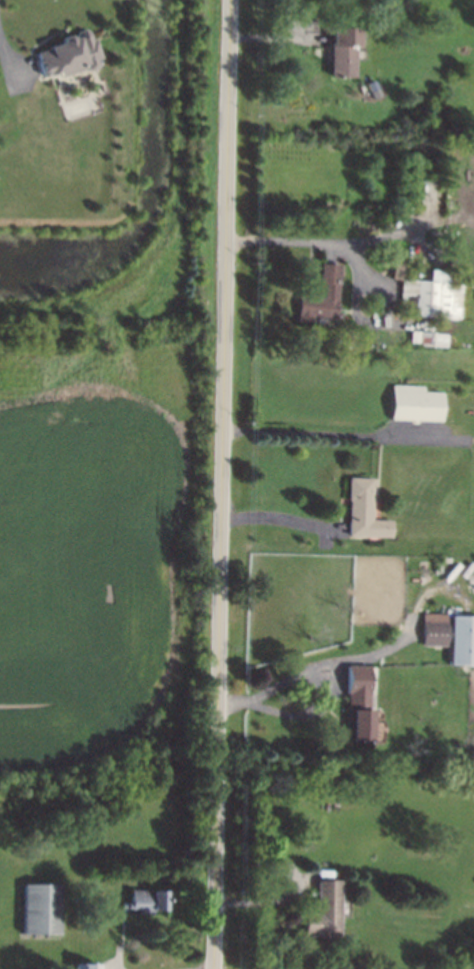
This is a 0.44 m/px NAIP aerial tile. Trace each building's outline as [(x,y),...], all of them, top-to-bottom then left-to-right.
[(360,47),(360,28),(332,27),(331,76),(355,77),(355,47),(360,47)] [(35,54),(42,78),(62,72),(63,77),(86,69),(90,71),(97,69),(102,58),(97,39),(92,41),(89,31),(85,30),(78,32),(75,37),(73,38),(70,36),(63,37),(62,43),(48,46),(49,49),(35,54)] [(340,265),(337,318),(312,317),(311,324),(297,322),(300,296),(323,298),(324,283),(320,282),(322,263),(340,265)] [(401,280),(430,281),(432,270),(451,270),(449,284),(463,285),(461,319),(399,314),(401,280)] [(411,330),(410,346),(433,348),(435,346),(448,347),(449,335),(436,334),(434,332),(411,330)] [(392,385),(391,419),(442,422),(443,393),(423,391),(423,386),(392,385)] [(373,479),(372,520),(392,520),(392,537),(350,536),(350,478),(373,479)] [(423,614),(449,615),(448,647),(424,647),(423,614)] [(452,616),(473,617),(473,666),(450,665),(452,616)] [(349,665),(371,665),(369,710),(374,710),(373,740),(347,740),(349,665)] [(341,880),(341,936),(305,937),(305,912),(318,912),(318,879),(341,880)] [(24,883),(61,884),(61,934),(24,934),(24,883)] [(130,889),(130,909),(141,909),(141,914),(152,915),(152,910),(165,910),(165,891),(130,889)]
